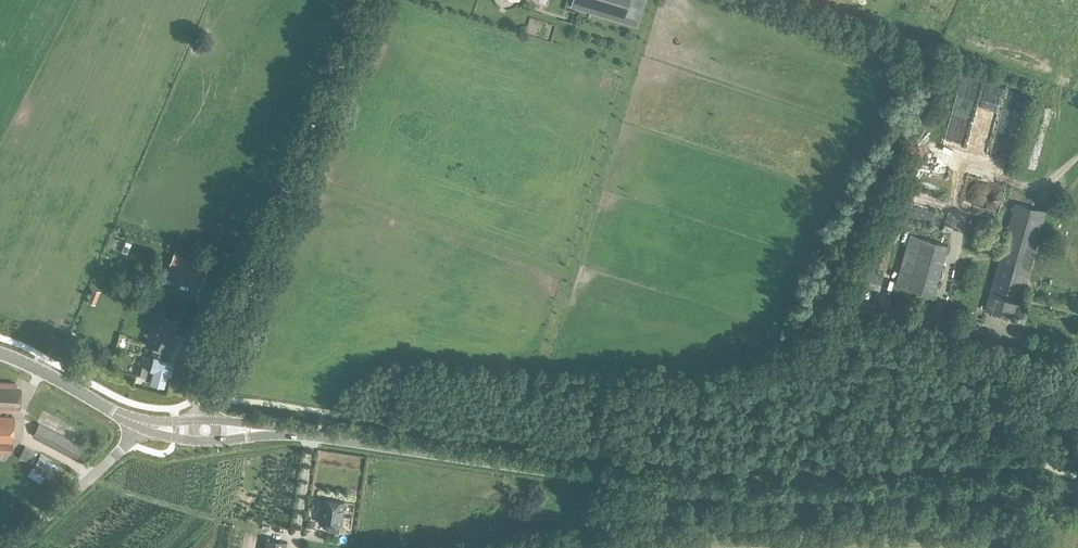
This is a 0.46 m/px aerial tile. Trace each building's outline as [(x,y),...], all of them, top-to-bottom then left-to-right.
[(571,7),(625,23),(632,0),(573,0),(571,7)] [(1016,201),(985,308),(1016,317),(1047,209),(1016,201)] [(909,215),(920,218),(923,208),(912,205),(909,215)] [(896,284),(935,294),(948,243),(910,233),(896,284)] [(889,251),(880,249),(876,266),(885,268),(889,251)] [(869,275),(863,275),(863,283),(883,283),(883,268),(869,268),(869,275)] [(96,302),(100,289),(93,287),(89,300),(96,302)] [(143,365),(140,375),(145,376),(145,378),(163,383),(166,371),(169,372),(172,361),(163,358),(165,350),(166,351),(178,320),(160,313),(148,343),(157,347),(154,358),(155,359),(152,368),(143,365)] [(14,411),(16,382),(0,381),(0,411),(14,411)] [(85,411),(82,423),(90,426),(94,413),(85,411)] [(13,444),(15,417),(0,416),(0,443),(13,444)] [(84,446),(83,446),(39,422),(32,435),(78,459),(84,446)] [(12,453),(13,444),(0,443),(0,452),(12,453)] [(25,446),(19,457),(30,464),(36,452),(25,446)] [(342,525),(345,502),(326,499),(324,512),(322,512),(320,522),(330,524),(329,531),(339,533),(340,525),(342,525)] [(308,518),(307,527),(314,528),(316,519),(308,518)] [(265,547),(287,547),(288,542),(266,539),(265,547)] [(317,543),(310,540),(306,547),(315,547),(317,543)]
